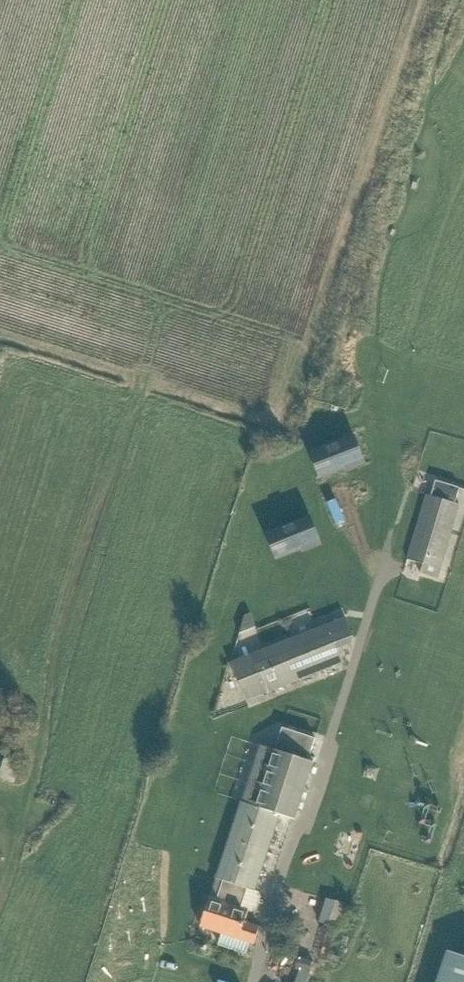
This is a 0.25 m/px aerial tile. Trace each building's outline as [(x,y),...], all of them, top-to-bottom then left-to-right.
[(427,494),(417,527),(451,537),(460,504),(456,503),(461,488),(456,486),(436,480),(431,495),(427,494)] [(321,543),(310,516),(272,531),(283,556),(309,545),(310,547),(321,543)] [(451,537),(417,527),(407,560),(424,565),(421,574),(438,579),(451,537)] [(240,633),(256,627),(252,613),(246,615),(240,633)] [(307,633),(322,671),(344,662),(337,643),(354,636),(346,618),(307,633)] [(322,671),(307,633),(233,663),(248,700),(322,671)] [(276,747),(294,753),(310,758),(317,738),(282,727),(281,731),(276,747)] [(294,753),(276,747),(262,743),(256,762),(287,772),(294,753)] [(316,760),(310,758),(294,753),(287,772),(310,780),(316,760)] [(248,781),(281,792),(287,772),(256,762),(252,774),(250,774),(248,781)] [(310,780),(287,772),(281,792),(303,799),(310,780)] [(241,801),(274,812),(281,792),(248,781),(241,801)] [(297,819),(303,799),(281,792),(274,812),(281,814),(297,819)] [(281,814),(274,812),(241,801),(235,819),(275,832),(281,814)] [(269,851),(275,832),(235,819),(229,838),(269,851)] [(223,856),(263,869),(269,851),(229,838),(223,856)] [(257,888),(263,869),(223,856),(217,875),(257,888)] [(261,889),(257,888),(217,875),(211,894),(220,896),(223,886),(247,894),(243,905),(249,907),(254,908),(259,906),(263,894),(261,889)] [(220,896),(211,894),(201,924),(224,931),(219,945),(247,954),(251,940),(256,941),(261,926),(245,921),(249,907),(243,905),(247,894),(223,886),(220,896)] [(347,904),(337,900),(329,924),(339,927),(347,904)] [(439,981),(463,981),(463,955),(450,950),(439,981)] [(305,958),(300,970),(311,973),(315,961),(305,958)] [(296,981),(308,981),(311,973),(300,970),(296,981)]
